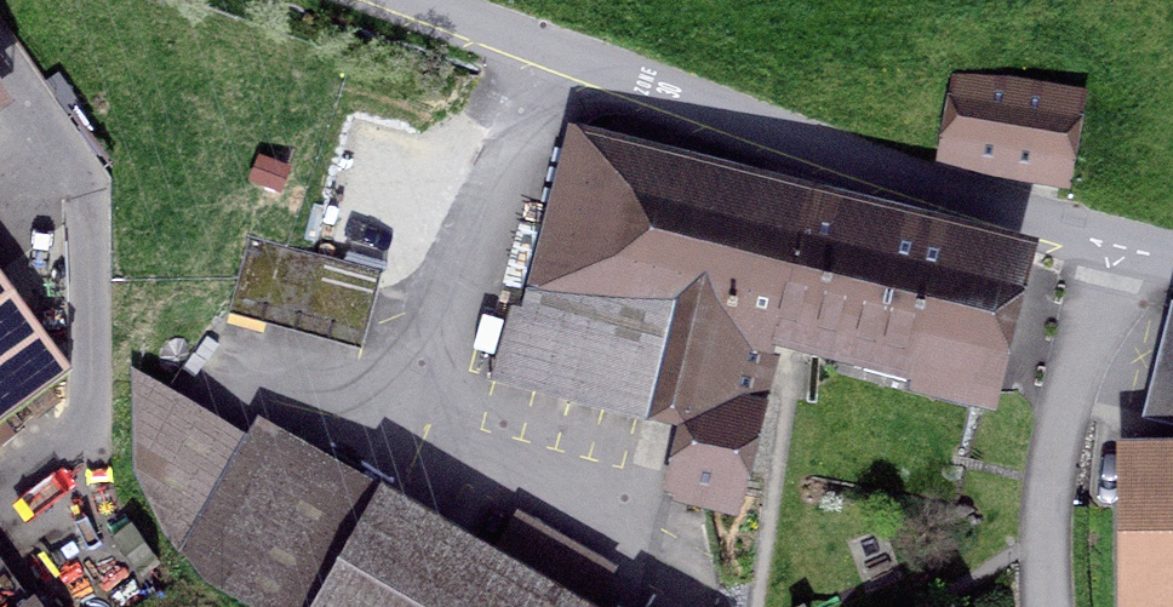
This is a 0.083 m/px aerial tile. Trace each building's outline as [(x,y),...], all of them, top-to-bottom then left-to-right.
[(954,80),(940,156),(1059,176),(1072,101),(954,80)] [(726,497),(767,328),(978,380),(1006,268),(565,154),(522,317),(512,314),(494,377),(644,416),(647,405),(683,415),(668,474),(681,477),(679,485),(726,497)] [(230,305),(364,341),(382,274),(248,238),(230,305)] [(71,371),(0,274),(0,422),(71,371)] [(1155,416),(1172,421),(1172,345),(1155,416)] [(289,443),(277,463),(143,387),(140,387),(140,466),(172,528),(213,578),(260,606),(573,606),(289,443)] [(1133,606),(1172,606),(1172,457),(1131,457),(1133,606)] [(38,583),(7,606),(57,606),(38,583)]
